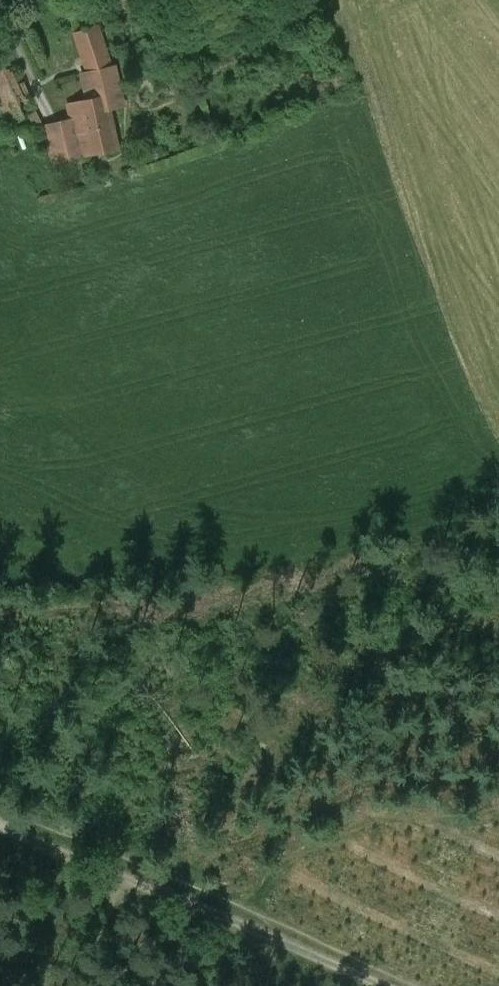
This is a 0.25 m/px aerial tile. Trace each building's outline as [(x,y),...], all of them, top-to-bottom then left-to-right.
[(77,33),(89,72),(89,73),(110,67),(97,26),(77,33)] [(83,74),(90,100),(105,96),(108,107),(122,104),(114,65),(110,67),(89,73),(89,72),(83,74)] [(13,89),(3,66),(0,67),(0,95),(13,89)] [(13,89),(0,95),(0,111),(10,133),(28,125),(13,89)] [(117,147),(108,107),(105,96),(90,100),(69,105),(74,123),(60,126),(67,158),(117,147)]
